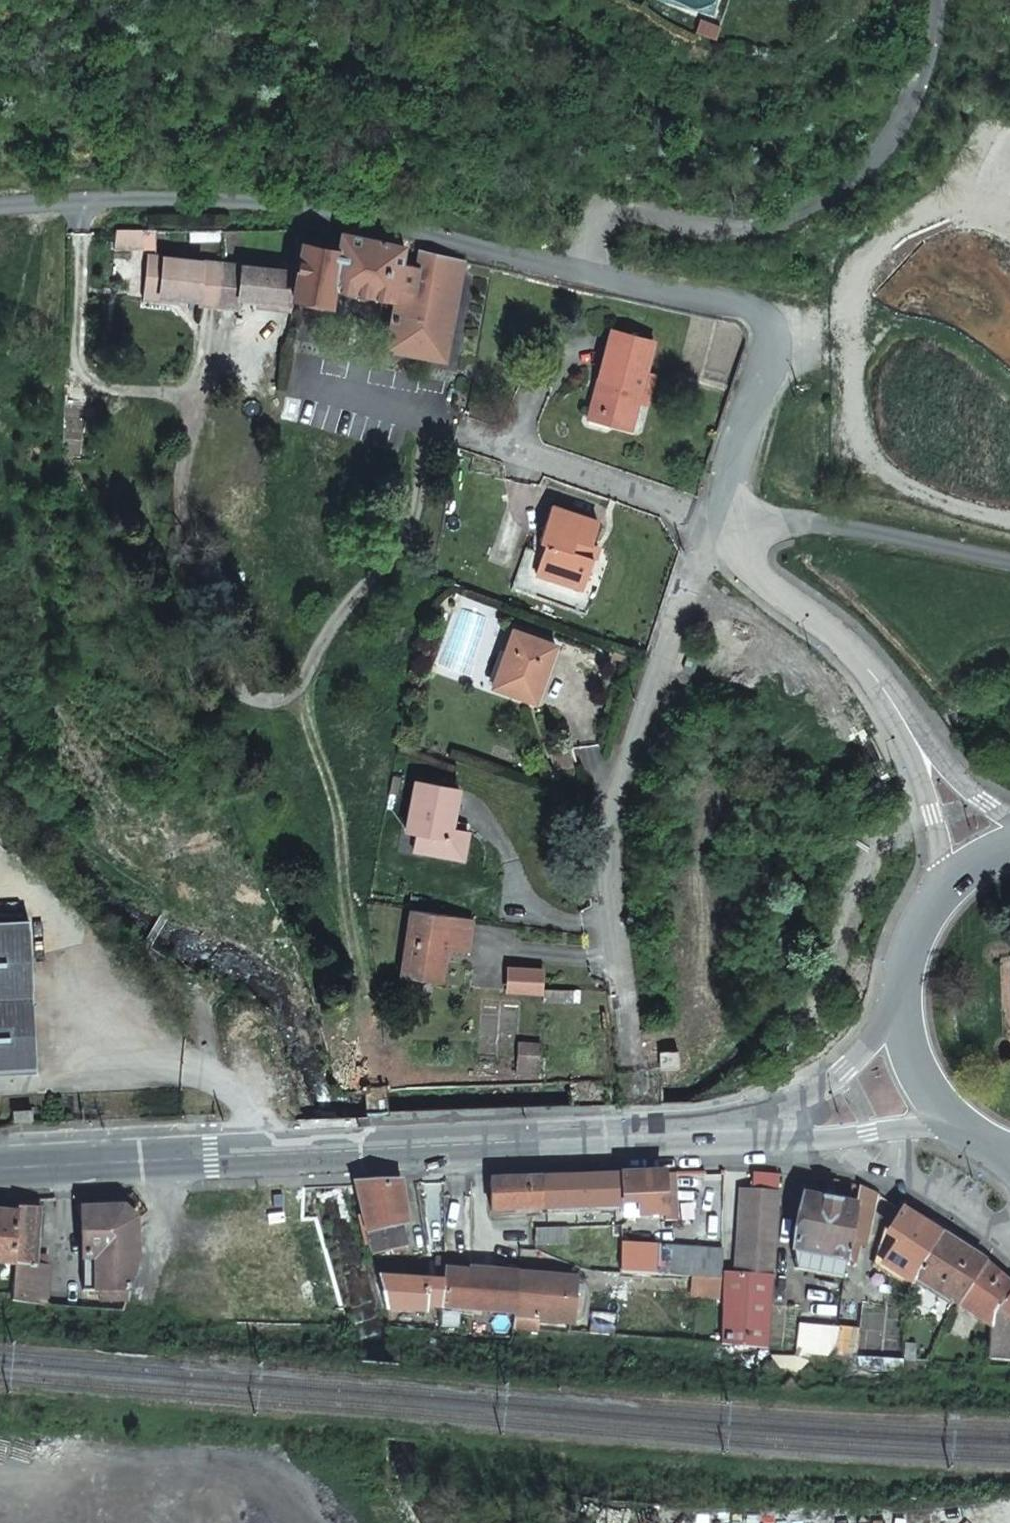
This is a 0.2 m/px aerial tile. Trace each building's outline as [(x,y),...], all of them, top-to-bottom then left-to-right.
[(152,247),(152,228),(117,227),(114,247),(152,247)] [(304,244),(299,269),(294,292),(329,300),(333,283),(393,297),(402,261),(406,245),(392,242),(343,232),(338,251),(304,244)] [(417,265),(402,261),(393,297),(382,345),(441,358),(464,259),(421,249),(417,265)] [(201,302),(215,303),(222,263),(148,256),(146,279),(163,281),(161,294),(201,298),(201,302)] [(273,306),(291,308),(294,292),(299,269),(222,263),(215,303),(238,305),(239,295),(255,297),(273,299),(273,306)] [(161,298),(161,294),(163,281),(146,279),(145,296),(161,298)] [(273,299),(255,297),(255,304),(273,306),(273,299)] [(654,337),(612,326),(599,373),(610,376),(607,386),(597,384),(592,403),(614,408),(610,420),(631,425),(639,396),(642,386),(650,388),(655,372),(646,368),(654,337)] [(610,376),(599,373),(597,384),(607,386),(610,376)] [(647,399),(650,388),(642,386),(639,396),(647,399)] [(589,414),(610,420),(614,408),(592,403),(589,414)] [(599,518),(553,502),(541,537),(547,540),(537,569),(557,576),(560,566),(587,575),(594,553),(587,551),(591,539),(599,518)] [(599,542),(591,539),(587,551),(594,553),(599,542)] [(560,566),(557,576),(583,585),(587,575),(560,566)] [(538,697),(558,641),(514,625),(493,683),(538,697)] [(575,749),(555,754),(560,769),(579,765),(575,749)] [(428,851),(469,857),(473,831),(458,828),(465,787),(424,780),(415,831),(423,832),(431,834),(428,851)] [(421,849),(428,851),(431,834),(423,832),(421,849)] [(468,951),(473,917),(411,908),(403,976),(443,981),(448,948),(468,951)] [(35,1071),(29,917),(0,918),(0,1072),(35,1071)] [(542,968),(505,967),(505,993),(542,993),(542,968)] [(529,1045),(530,1056),(543,1055),(542,1044),(529,1045)] [(658,1053),(659,1067),(674,1067),(673,1052),(658,1053)] [(531,1066),(544,1065),(543,1055),(530,1056),(531,1066)] [(720,1287),(720,1343),(767,1348),(777,1171),(749,1170),(748,1188),(736,1188),(734,1287),(720,1287)] [(674,1219),(671,1172),(616,1174),(618,1200),(625,1200),(625,1215),(661,1214),(661,1219),(674,1219)] [(618,1204),(618,1200),(616,1174),(542,1178),(544,1208),(618,1205),(618,1204)] [(542,1178),(487,1180),(488,1210),(544,1208),(542,1178)] [(878,1193),(856,1183),(853,1205),(851,1219),(868,1222),(878,1193)] [(396,1185),(351,1186),(371,1255),(405,1247),(400,1228),(406,1226),(396,1185)] [(847,1241),(851,1219),(853,1205),(799,1195),(790,1251),(844,1260),(847,1241)] [(14,1293),(14,1299),(48,1301),(49,1259),(35,1259),(38,1205),(44,1205),(43,1197),(15,1201),(15,1216),(14,1293)] [(132,1255),(133,1214),(121,1202),(78,1203),(81,1284),(127,1282),(132,1255)] [(883,1265),(914,1284),(917,1278),(939,1233),(901,1208),(887,1231),(897,1237),(883,1265)] [(530,1226),(531,1235),(556,1233),(556,1225),(530,1226)] [(917,1278),(959,1303),(983,1261),(939,1233),(917,1278)] [(856,1243),(847,1241),(844,1260),(854,1261),(856,1243)] [(618,1270),(720,1277),(721,1248),(661,1244),(660,1247),(617,1244),(618,1270)] [(422,1304),(437,1305),(438,1258),(430,1258),(431,1281),(377,1274),(386,1308),(422,1311),(422,1304)] [(437,1305),(513,1311),(514,1275),(457,1270),(457,1260),(438,1258),(437,1305)] [(959,1303),(993,1325),(1009,1288),(1009,1285),(983,1261),(959,1303)] [(514,1275),(513,1311),(536,1313),(537,1318),(570,1320),(569,1280),(514,1275)] [(993,1325),(987,1355),(1009,1357),(1009,1288),(993,1325)] [(835,1355),(837,1330),(838,1326),(805,1323),(803,1352),(835,1355)] [(835,1355),(855,1356),(856,1332),(837,1330),(835,1355)]
